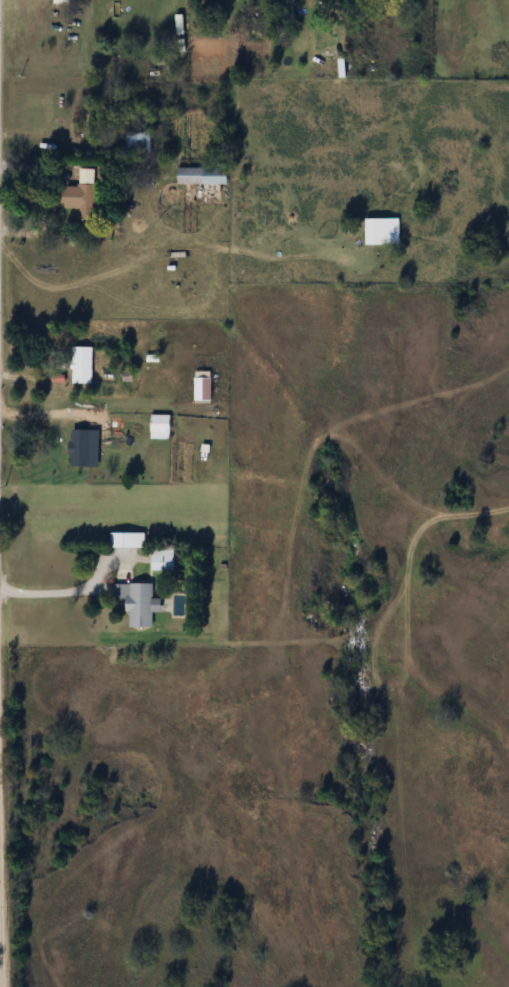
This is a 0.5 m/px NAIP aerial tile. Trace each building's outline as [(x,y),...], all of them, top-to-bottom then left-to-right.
[(126,153),(151,153),(151,133),(126,133),(126,153)] [(227,184),(227,168),(178,168),(178,184),(227,184)] [(77,220),(95,220),(95,170),(80,170),(80,186),(63,186),(63,208),(77,208),(77,220)] [(72,384),(92,384),(92,347),(72,347),(72,384)] [(211,402),(211,371),(194,371),(194,402),(211,402)] [(150,439),(170,439),(170,415),(151,415),(150,439)] [(91,467),(91,429),(69,429),(69,467),(91,467)] [(144,548),(144,533),(111,533),(111,547),(144,548)] [(174,549),(151,549),(151,571),(174,571),(174,549)] [(152,584),(116,584),(116,598),(127,598),(127,628),(152,628),(152,584)]
